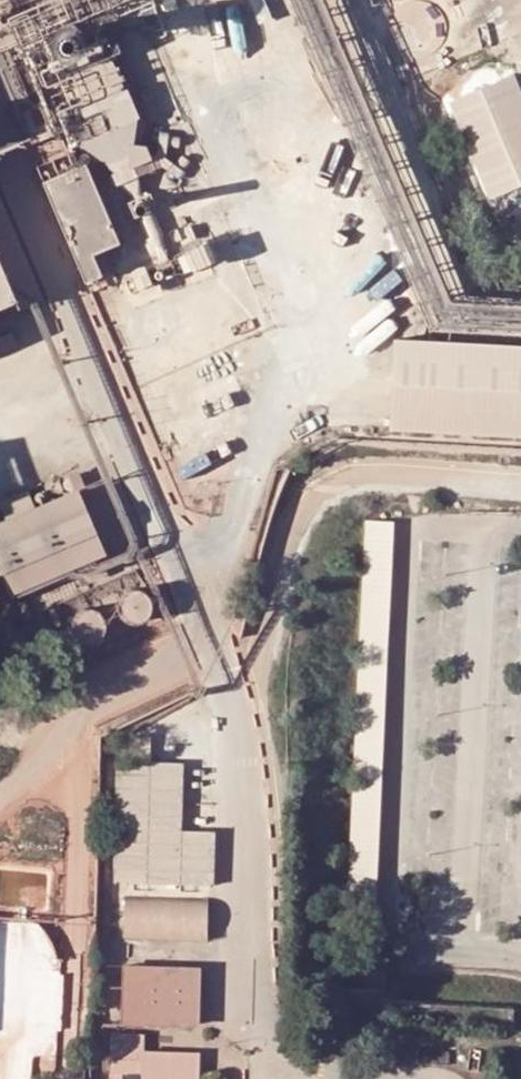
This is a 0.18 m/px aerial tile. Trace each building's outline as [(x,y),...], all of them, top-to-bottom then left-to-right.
[(293,20),(288,0),(236,0),(245,34),(293,20)] [(63,21),(60,23),(58,25),(56,28),(55,32),(55,35),(56,38),(58,41),(61,43),(64,45),(67,45),(71,45),(74,43),(77,41),(79,39),(80,36),(80,32),(79,29),(78,26),(76,23),(73,21),(69,20),(66,20),(63,21)] [(451,104),(491,200),(520,188),(520,88),(516,76),(451,104)] [(88,166),(46,185),(87,285),(103,279),(94,257),(121,246),(88,166)] [(16,300),(0,262),(0,307),(16,300)] [(452,352),(385,349),(382,410),(520,417),(520,356),(452,352)] [(0,521),(0,571),(9,594),(104,555),(77,490),(0,521)] [(343,965),(371,966),(394,524),(366,522),(343,965)] [(119,600),(118,604),(118,608),(119,612),(121,616),(124,619),(127,621),(131,623),(135,624),(139,624),(143,622),(147,620),(150,618),(152,614),(154,611),(154,605),(153,601),(152,597),(149,594),(146,591),(143,589),(139,588),(134,588),(130,589),(127,591),(124,593),(121,596),(119,600)] [(73,619),(73,623),(73,627),(74,631),(75,635),(78,638),(81,640),(85,642),(89,643),(93,643),(97,641),(101,639),(104,637),(106,633),(108,629),(108,624),(107,620),(106,616),(103,613),(100,610),(97,608),(93,607),(89,607),(85,608),(81,610),(78,612),(75,615),(73,619)] [(188,827),(189,760),(119,759),(118,882),(219,883),(219,828),(188,827)] [(207,902),(123,899),(122,941),(206,944),(207,902)] [(199,1027),(200,967),(121,965),(119,1024),(199,1027)] [(195,1058),(107,1056),(107,1074),(141,1075),(141,1078),(194,1078),(195,1058)]
